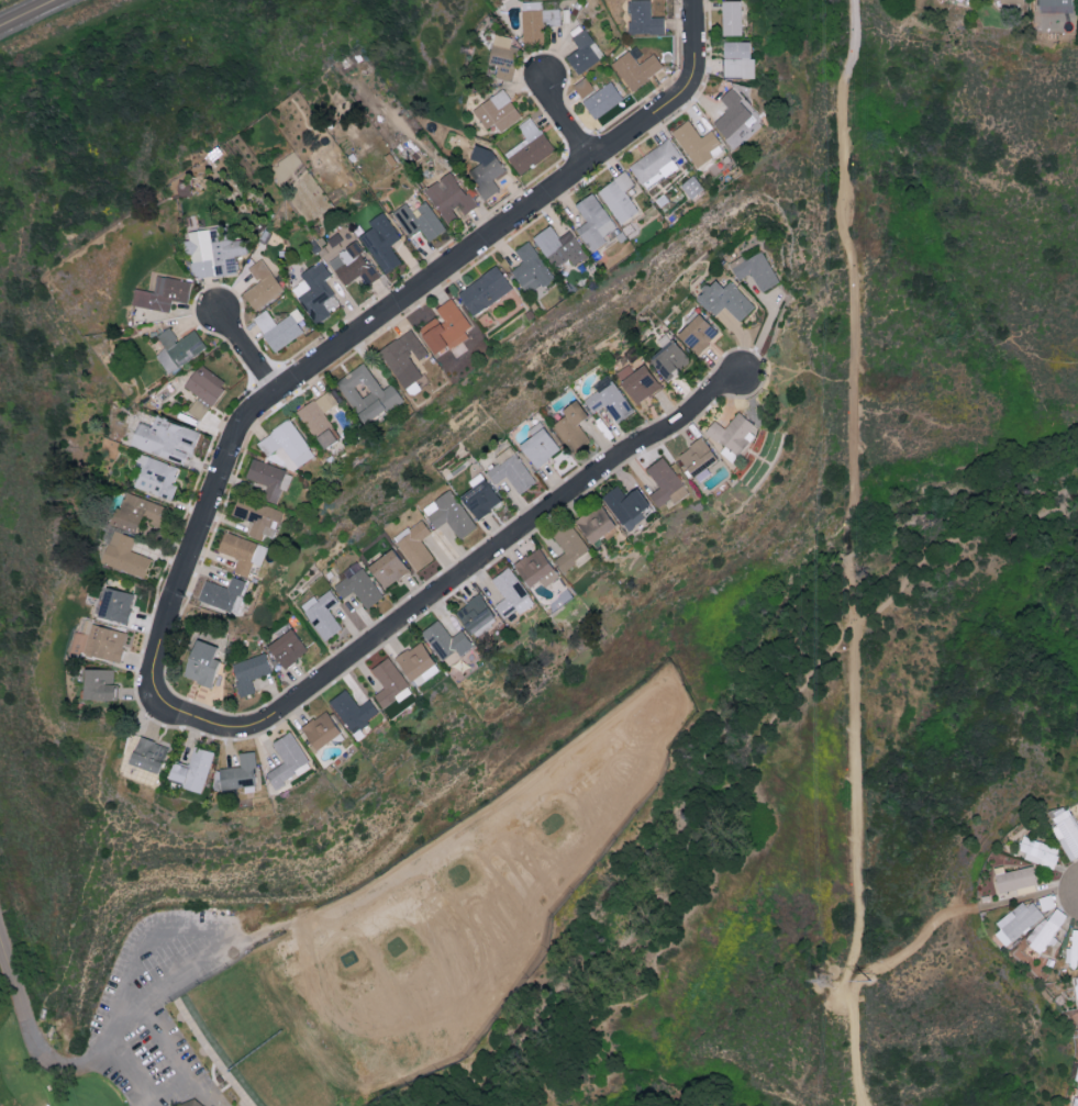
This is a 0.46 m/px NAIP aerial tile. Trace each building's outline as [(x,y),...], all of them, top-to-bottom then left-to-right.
[(628,34),(663,33),(663,16),(650,16),(650,0),(627,0),(628,34)] [(743,34),(742,0),(722,0),(723,34),(743,34)] [(522,42),(543,41),(543,25),(560,24),(559,8),(521,9),(522,42)] [(585,25),(571,33),(579,47),(565,55),(575,73),(603,57),(585,25)] [(487,63),(497,65),(494,76),(510,80),(518,46),(510,45),(512,37),(495,33),(487,63)] [(755,56),(751,56),(752,41),(724,40),(723,76),(755,77),(755,56)] [(610,63),(631,91),(664,66),(653,53),(639,64),(628,49),(610,63)] [(594,89),(585,75),(572,84),(581,98),(594,89)] [(622,102),(613,82),(581,96),(591,116),(622,102)] [(719,97),(728,107),(712,121),(727,137),(754,113),(730,87),(719,97)] [(486,128),(494,122),(500,131),(522,116),(502,88),(473,108),(486,128)] [(554,150),(531,116),(517,125),(526,137),(503,153),(518,174),(554,150)] [(723,148),(710,129),(700,136),(688,119),(671,130),(696,167),(723,148)] [(678,166),(673,159),(680,155),(668,137),(629,164),(642,183),(660,171),(664,176),(678,166)] [(506,170),(493,152),(466,171),(484,198),(499,188),(493,179),(506,170)] [(423,189),(448,224),(458,217),(452,209),(458,205),(464,214),(475,205),(450,170),(423,189)] [(598,189),(620,223),(639,211),(625,190),(635,184),(626,170),(598,189)] [(679,185),(690,199),(704,187),(693,174),(679,185)] [(607,241),(604,236),(617,227),(593,191),(575,203),(587,221),(577,227),(592,251),(607,241)] [(445,229),(425,200),(411,209),(406,202),(392,211),(409,234),(419,228),(428,240),(445,229)] [(400,238),(383,211),(368,220),(372,227),(360,235),(384,273),(401,263),(390,244),(400,238)] [(587,256),(570,229),(558,237),(550,224),(533,235),(553,267),(569,257),(574,265),(587,256)] [(236,271),(234,255),(247,253),(244,236),(210,242),(208,228),(187,231),(188,239),(185,239),(191,278),(236,271)] [(527,294),(553,276),(528,240),(514,250),(522,261),(510,270),(527,294)] [(379,276),(355,241),(327,260),(344,285),(360,274),(367,284),(379,276)] [(750,273),(760,291),(778,281),(762,250),(744,259),(742,255),(728,262),(737,280),(750,273)] [(242,291),(254,309),(283,291),(262,257),(248,266),(258,281),(242,291)] [(331,314),(322,301),(334,293),(324,278),(330,274),(321,260),(300,273),(304,279),(292,287),(315,324),(331,314)] [(512,289),(498,265),(456,290),(471,314),(512,289)] [(169,311),(171,300),(187,302),(191,281),(156,274),(153,291),(134,287),(131,304),(169,311)] [(729,279),(722,286),(714,278),(694,296),(713,316),(724,305),(738,320),(754,305),(729,279)] [(471,325),(451,296),(434,308),(438,314),(417,329),(434,353),(448,343),(451,348),(469,336),(464,329),(471,325)] [(276,323),(268,309),(254,317),(273,350),(304,333),(292,313),(276,323)] [(698,354),(718,331),(697,311),(676,334),(698,354)] [(206,348),(194,329),(177,339),(169,326),(156,334),(164,348),(155,353),(166,372),(206,348)] [(416,362),(428,353),(411,328),(378,350),(405,388),(424,374),(416,362)] [(690,358),(672,338),(648,359),(666,379),(690,358)] [(335,381),(364,425),(403,399),(392,383),(382,389),(364,362),(335,381)] [(201,418),(209,404),(212,405),(226,379),(196,363),(184,387),(197,394),(187,411),(201,418)] [(635,404),(660,387),(644,363),(632,370),(628,363),(614,372),(635,404)] [(584,399),(593,412),(605,404),(616,420),(632,410),(613,380),(584,399)] [(322,449),(340,437),(323,412),(338,403),(329,389),(297,410),(322,449)] [(564,414),(552,424),(574,453),(591,440),(577,423),(587,415),(574,398),(560,409),(564,414)] [(723,427),(714,419),(705,429),(735,457),(749,441),(743,435),(753,424),(738,411),(723,427)] [(130,445),(183,463),(186,454),(192,456),(200,430),(155,415),(151,425),(138,421),(130,445)] [(286,475),(315,455),(289,418),(260,439),(286,475)] [(537,468),(561,447),(538,421),(527,430),(531,433),(518,445),(537,468)] [(677,453),(696,480),(709,471),(706,466),(717,459),(701,436),(677,453)] [(536,481),(510,445),(494,456),(499,461),(486,471),(495,483),(506,475),(519,493),(536,481)] [(142,463),(134,487),(172,500),(177,484),(173,483),(179,466),(139,453),(136,462),(142,463)] [(688,493),(664,455),(645,467),(658,487),(648,494),(656,507),(670,498),(673,502),(688,493)] [(293,472),(252,458),(245,477),(266,484),(262,498),(277,502),(282,488),(287,490),(293,472)] [(472,487),(459,496),(475,519),(501,502),(481,471),(467,480),(472,487)] [(621,524),(648,505),(635,487),(624,495),(617,484),(601,495),(621,524)] [(477,525),(448,488),(421,508),(436,528),(446,520),(460,538),(477,525)] [(109,522),(136,531),(141,518),(159,524),(166,505),(126,492),(121,508),(115,506),(109,522)] [(282,510),(237,497),(232,515),(251,520),(247,534),(263,539),(265,532),(275,535),(282,510)] [(574,518),(588,543),(614,528),(600,503),(574,518)] [(392,538),(416,571),(434,557),(421,539),(431,532),(420,517),(392,538)] [(591,554),(569,522),(551,535),(563,552),(553,559),(563,574),(591,554)] [(152,558),(129,550),(134,537),(115,530),(102,562),(144,578),(152,558)] [(217,550),(238,558),(233,571),(248,576),(253,562),(262,565),(268,547),(224,531),(217,550)] [(543,586),(557,578),(540,547),(512,562),(526,587),(539,580),(543,586)] [(367,564),(383,588),(408,572),(393,548),(367,564)] [(341,598),(354,590),(364,608),(381,598),(360,561),(342,571),(346,577),(333,584),(341,598)] [(491,577),(503,598),(494,603),(502,617),(515,610),(517,613),(533,604),(509,566),(491,577)] [(247,581),(231,575),(227,587),(205,579),(198,600),(237,613),(247,581)] [(134,594),(105,585),(96,615),(125,624),(134,594)] [(299,605),(325,639),(341,626),(328,609),(338,601),(328,588),(316,598),(313,594),(299,605)] [(454,611),(472,636),(496,619),(478,594),(454,611)] [(473,645),(460,629),(451,636),(436,618),(419,632),(447,666),(473,645)] [(126,633),(92,623),(83,652),(118,663),(126,633)] [(268,642),(281,667),(308,653),(295,628),(268,642)] [(84,649),(88,634),(76,632),(72,646),(84,649)] [(182,676),(211,686),(220,660),(212,658),(216,646),(195,638),(182,676)] [(415,687),(439,670),(418,641),(394,657),(415,687)] [(271,672),(265,652),(230,663),(240,696),(255,692),(251,679),(271,672)] [(384,687),(373,695),(384,710),(412,689),(387,656),(370,669),(384,687)] [(112,668),(82,669),(83,699),(118,699),(118,684),(113,685),(112,668)] [(368,698),(358,706),(345,688),(328,701),(351,733),(379,713),(368,698)] [(340,734),(326,710),(300,725),(313,749),(340,734)] [(265,773),(274,786),(310,763),(290,731),(272,742),(283,761),(265,773)] [(159,772),(166,744),(137,737),(130,765),(159,772)] [(201,793),(213,752),(193,746),(187,766),(172,762),(167,778),(182,783),(181,787),(201,793)] [(240,765),(219,767),(221,788),(256,785),(253,751),(238,752),(240,765)] [(1067,860),(1077,855),(1077,825),(1070,808),(1048,818),(1067,860)] [(1017,849),(1025,852),(1023,858),(1053,868),(1059,848),(1021,835),(1017,849)] [(994,873),(997,891),(1036,884),(1032,866),(994,873)] [(1042,911),(1055,906),(1051,893),(1038,897),(1042,911)] [(1041,915),(1025,897),(996,923),(1000,927),(994,933),(1006,946),(1041,915)] [(1051,943),(1068,915),(1051,905),(1028,944),(1041,952),(1048,941),(1051,943)] [(1072,930),(1071,947),(1066,947),(1065,964),(1077,965),(1077,930),(1072,930)]
